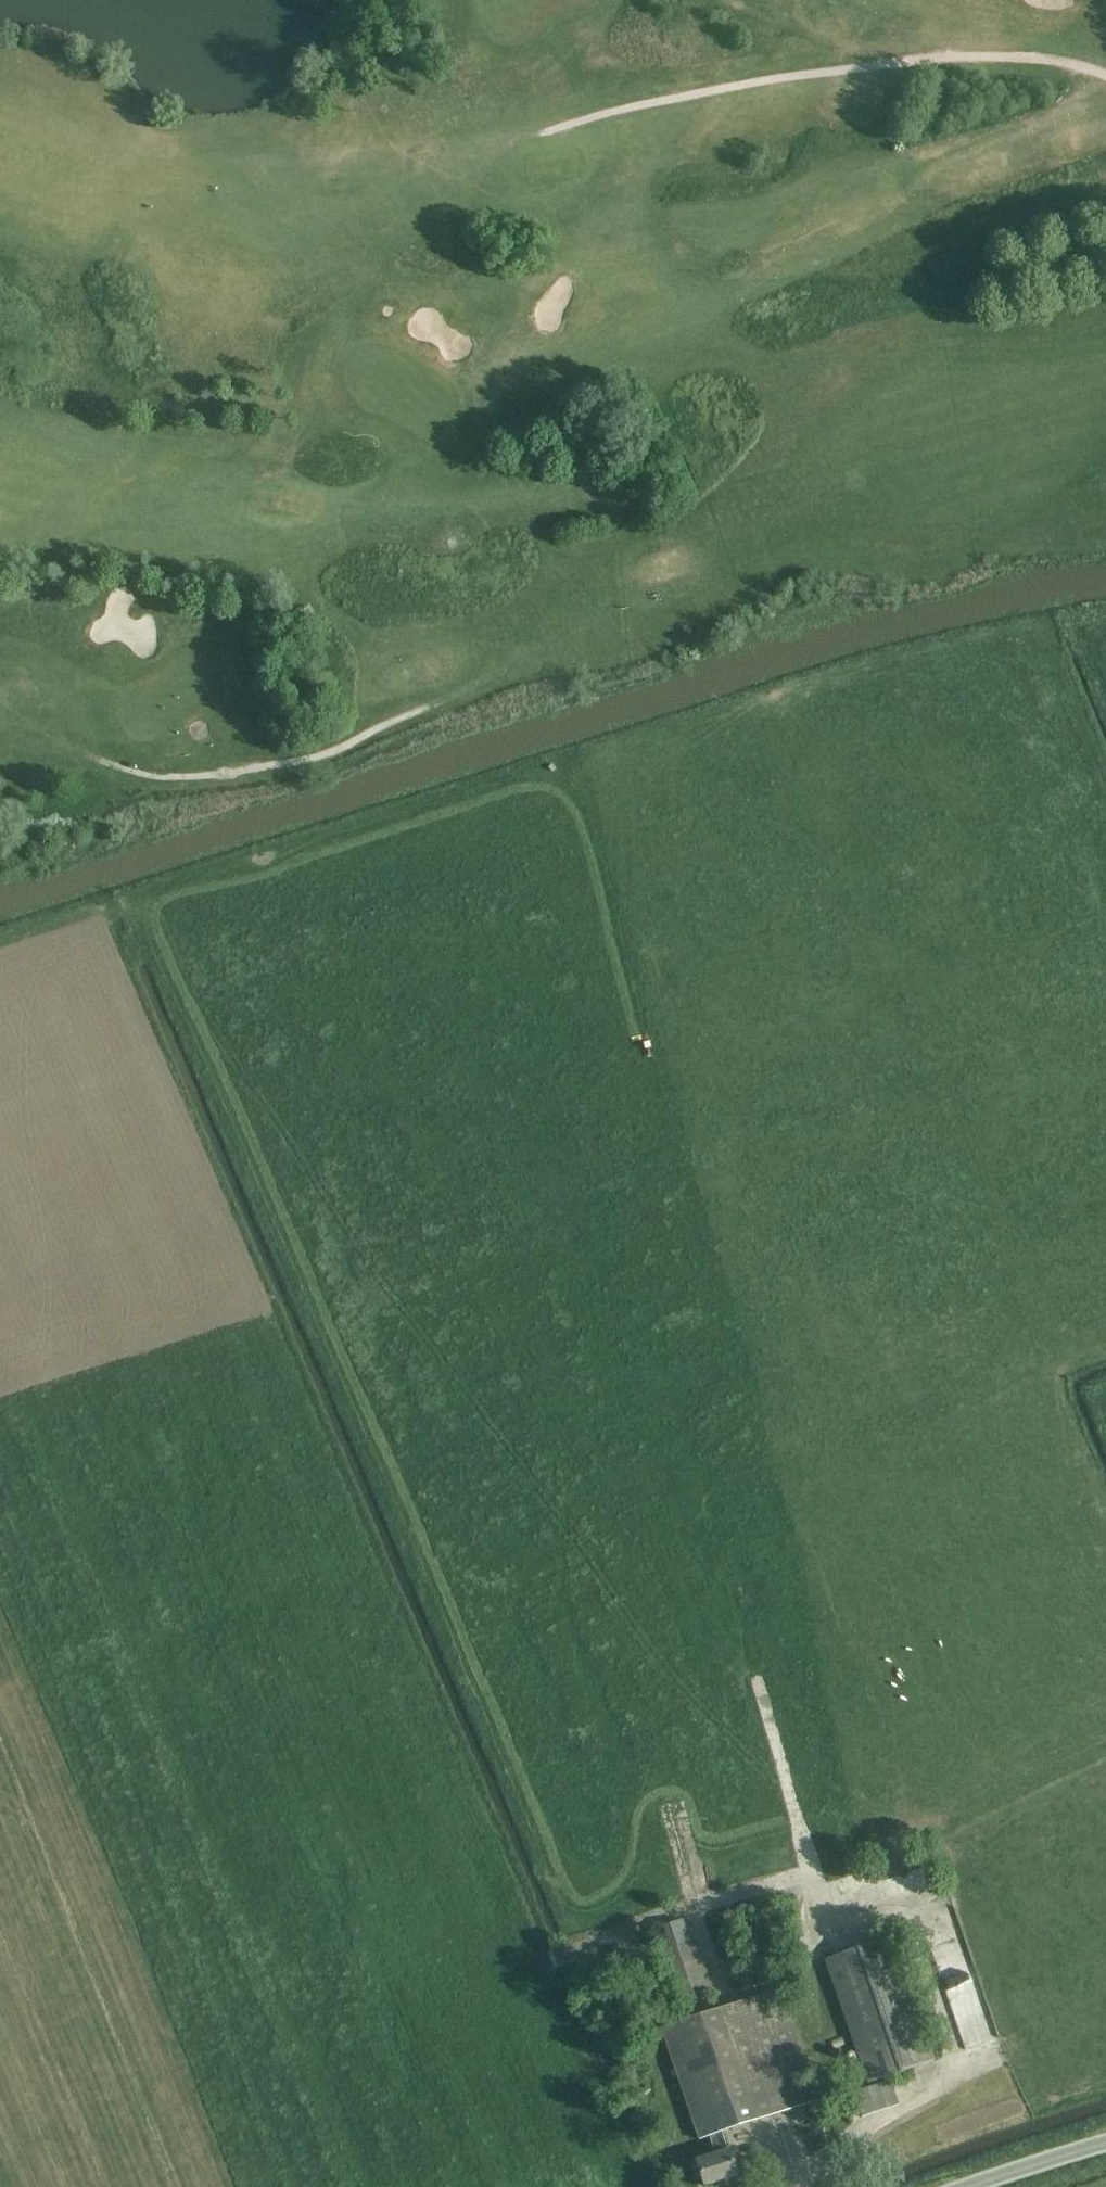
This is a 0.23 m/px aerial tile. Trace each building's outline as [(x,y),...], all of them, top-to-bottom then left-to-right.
[(666,1952),(658,1955),(676,2006),(716,1990),(697,1940),(691,1942),(684,1921),(658,1930),(666,1952)] [(934,2061),(927,2040),(892,1937),(826,1960),(868,2083),(934,2061)] [(621,1944),(605,1950),(609,1961),(625,1955),(621,1944)] [(819,2100),(782,1989),(662,2029),(698,2140),(711,2136),(717,2155),(696,2161),(705,2186),(738,2175),(729,2150),(727,2151),(721,2132),(819,2100)] [(839,2101),(822,2105),(825,2117),(842,2113),(839,2101)] [(672,2129),(658,2133),(663,2149),(677,2145),(672,2129)]
